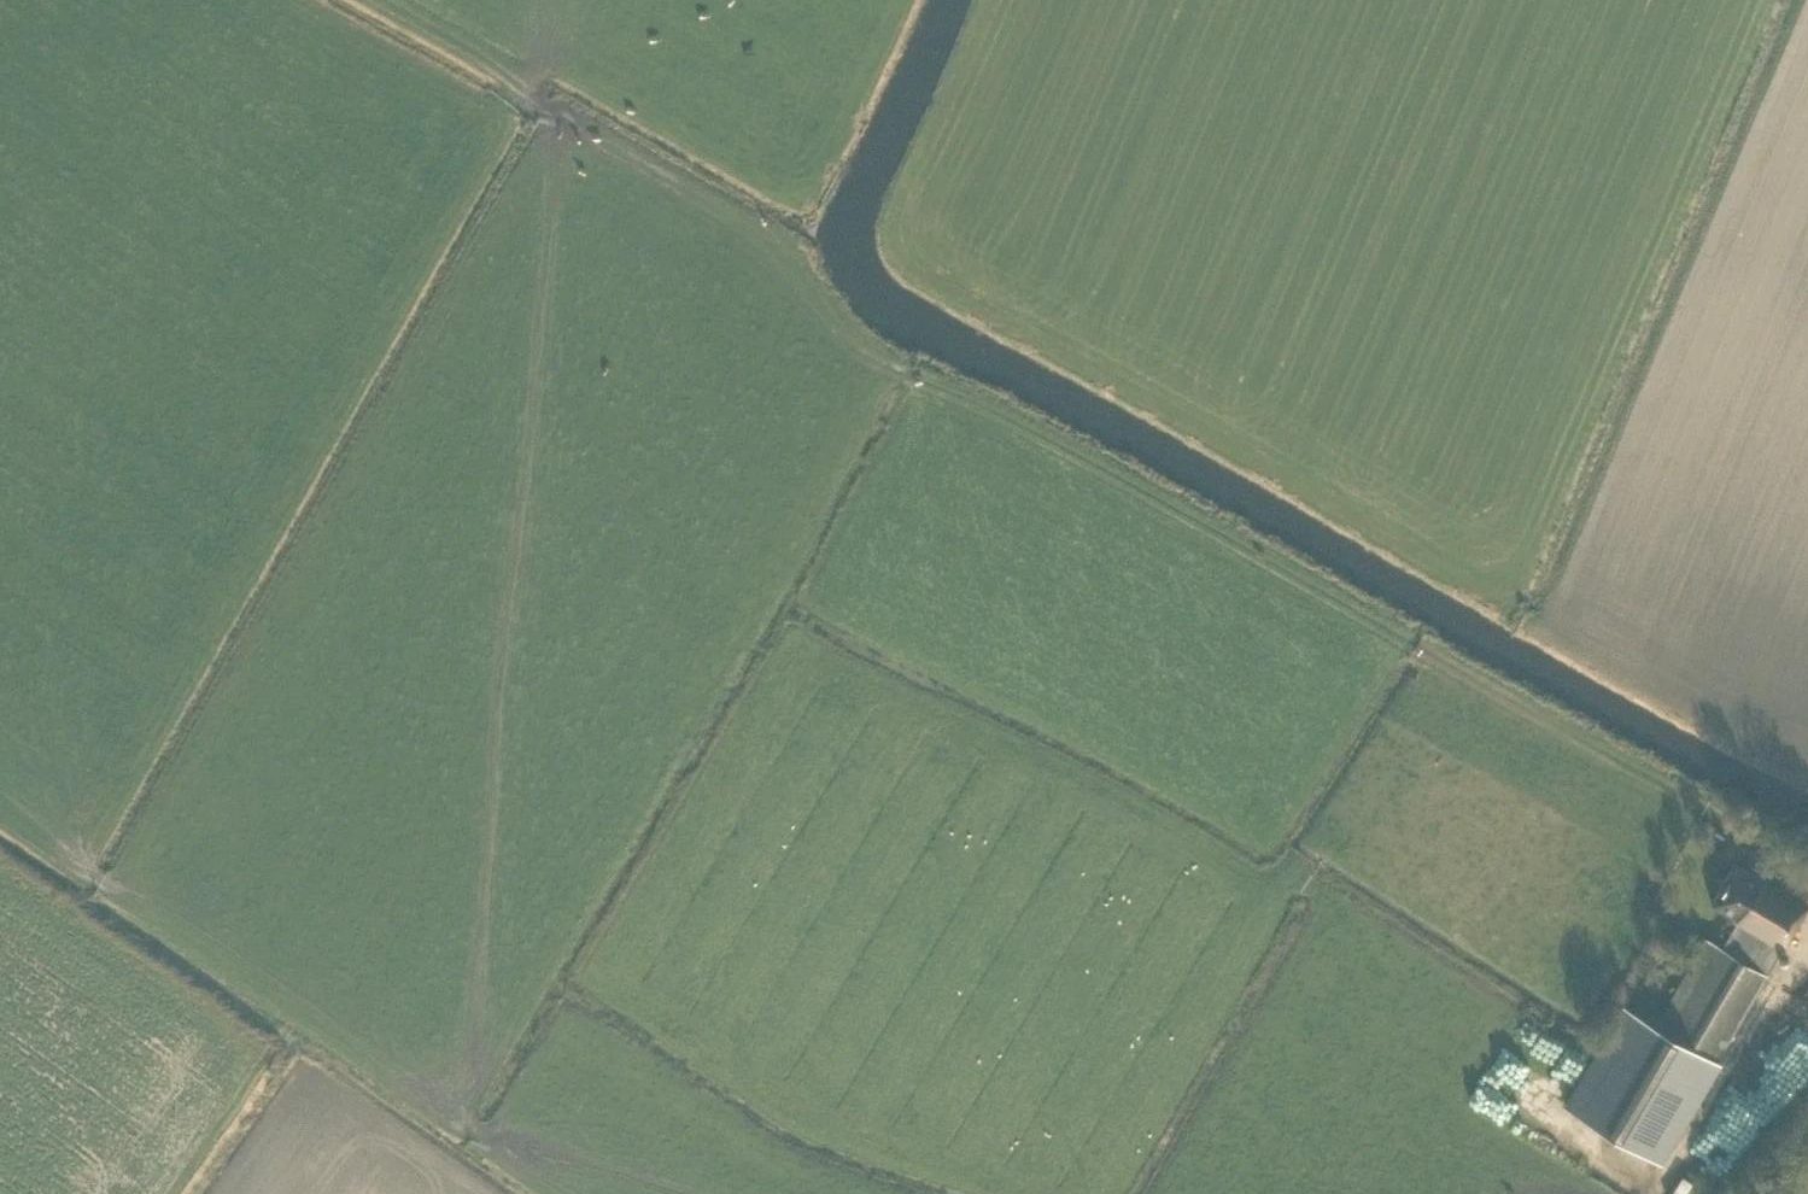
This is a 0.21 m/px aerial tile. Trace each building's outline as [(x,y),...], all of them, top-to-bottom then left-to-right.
[(1763,879),(1736,863),(1712,902),(1736,916),(1733,921),(1736,923),(1722,946),(1706,936),(1655,1022),(1622,1003),(1563,1102),(1661,1161),(1721,1061),(1716,1059),(1807,905),(1807,898),(1766,874),(1763,879)]
